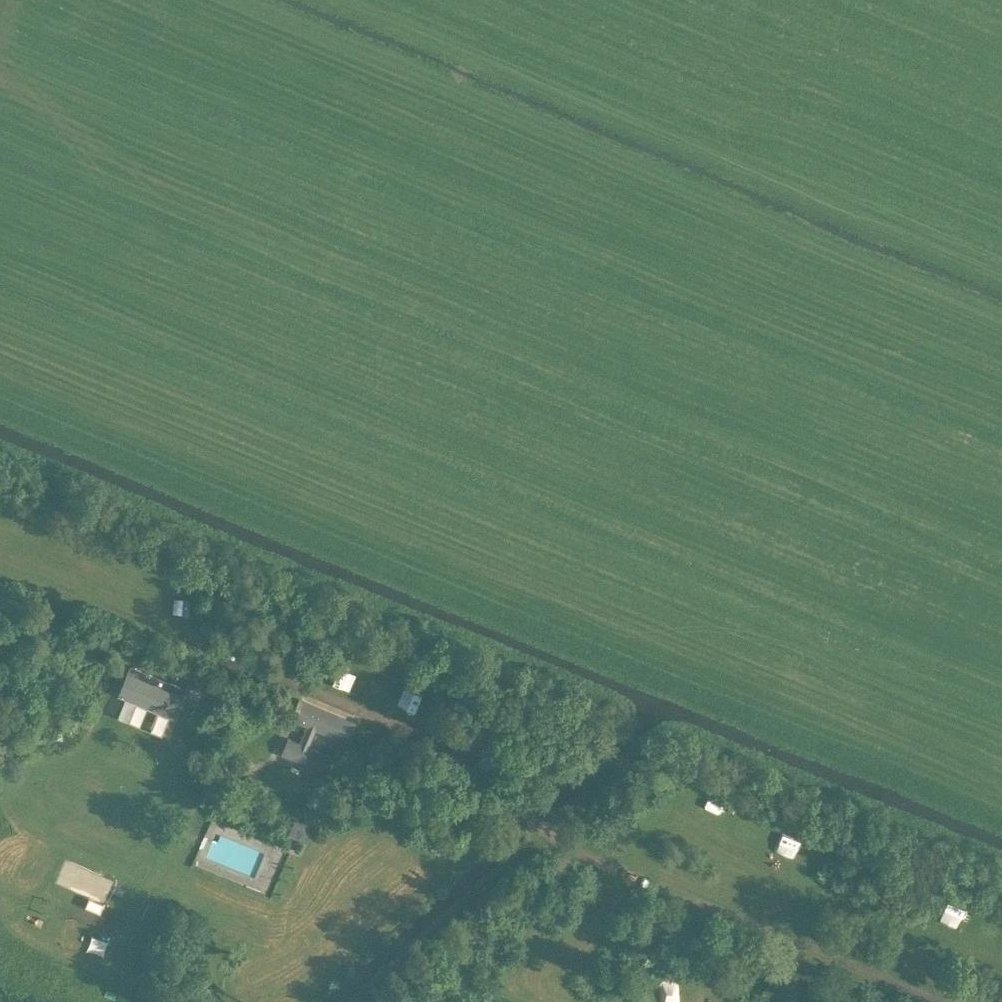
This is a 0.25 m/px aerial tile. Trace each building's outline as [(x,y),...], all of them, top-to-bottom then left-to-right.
[(119,696),(173,717),(185,688),(131,666),(119,696)] [(310,748),(315,735),(348,748),(357,727),(299,702),(293,717),(290,724),(306,730),(300,744),(289,739),(287,744),(283,755),(319,770),(322,772),(323,770),(331,773),(336,762),(328,758),(329,756),(310,748)] [(290,835),(305,841),(311,828),(298,823),(296,822),(290,835)] [(776,851),(797,857),(802,837),(781,832),(776,851)] [(58,882),(107,901),(115,879),(66,861),(58,882)] [(949,899),(940,918),(958,926),(966,908),(949,899)] [(94,934),(89,948),(105,954),(110,939),(94,934)]
